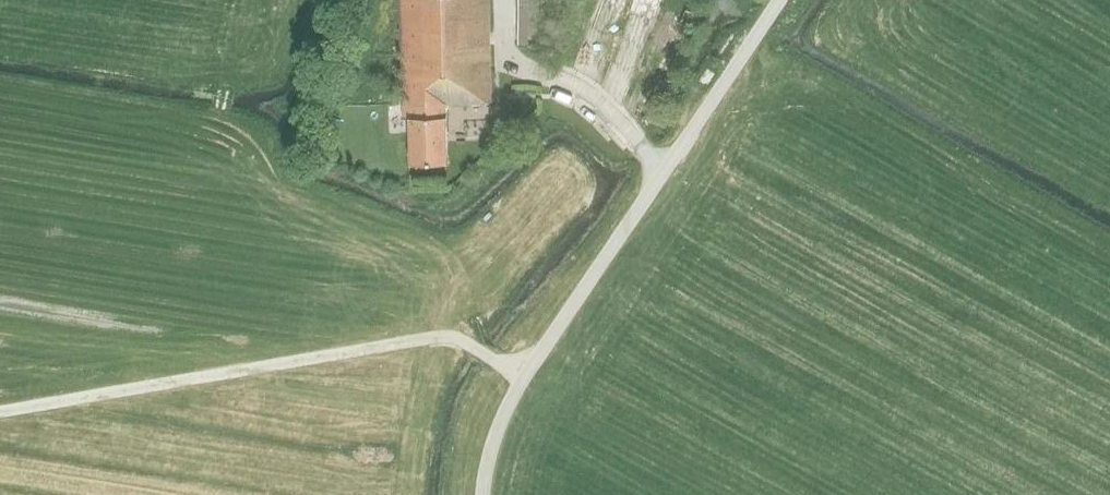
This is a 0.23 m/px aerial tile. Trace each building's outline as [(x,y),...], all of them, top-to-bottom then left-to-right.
[(492,103),(489,0),(400,0),(403,105),(410,105),(412,165),(449,164),(447,104),(492,103)] [(518,44),(548,43),(560,0),(518,0),(518,44)]
